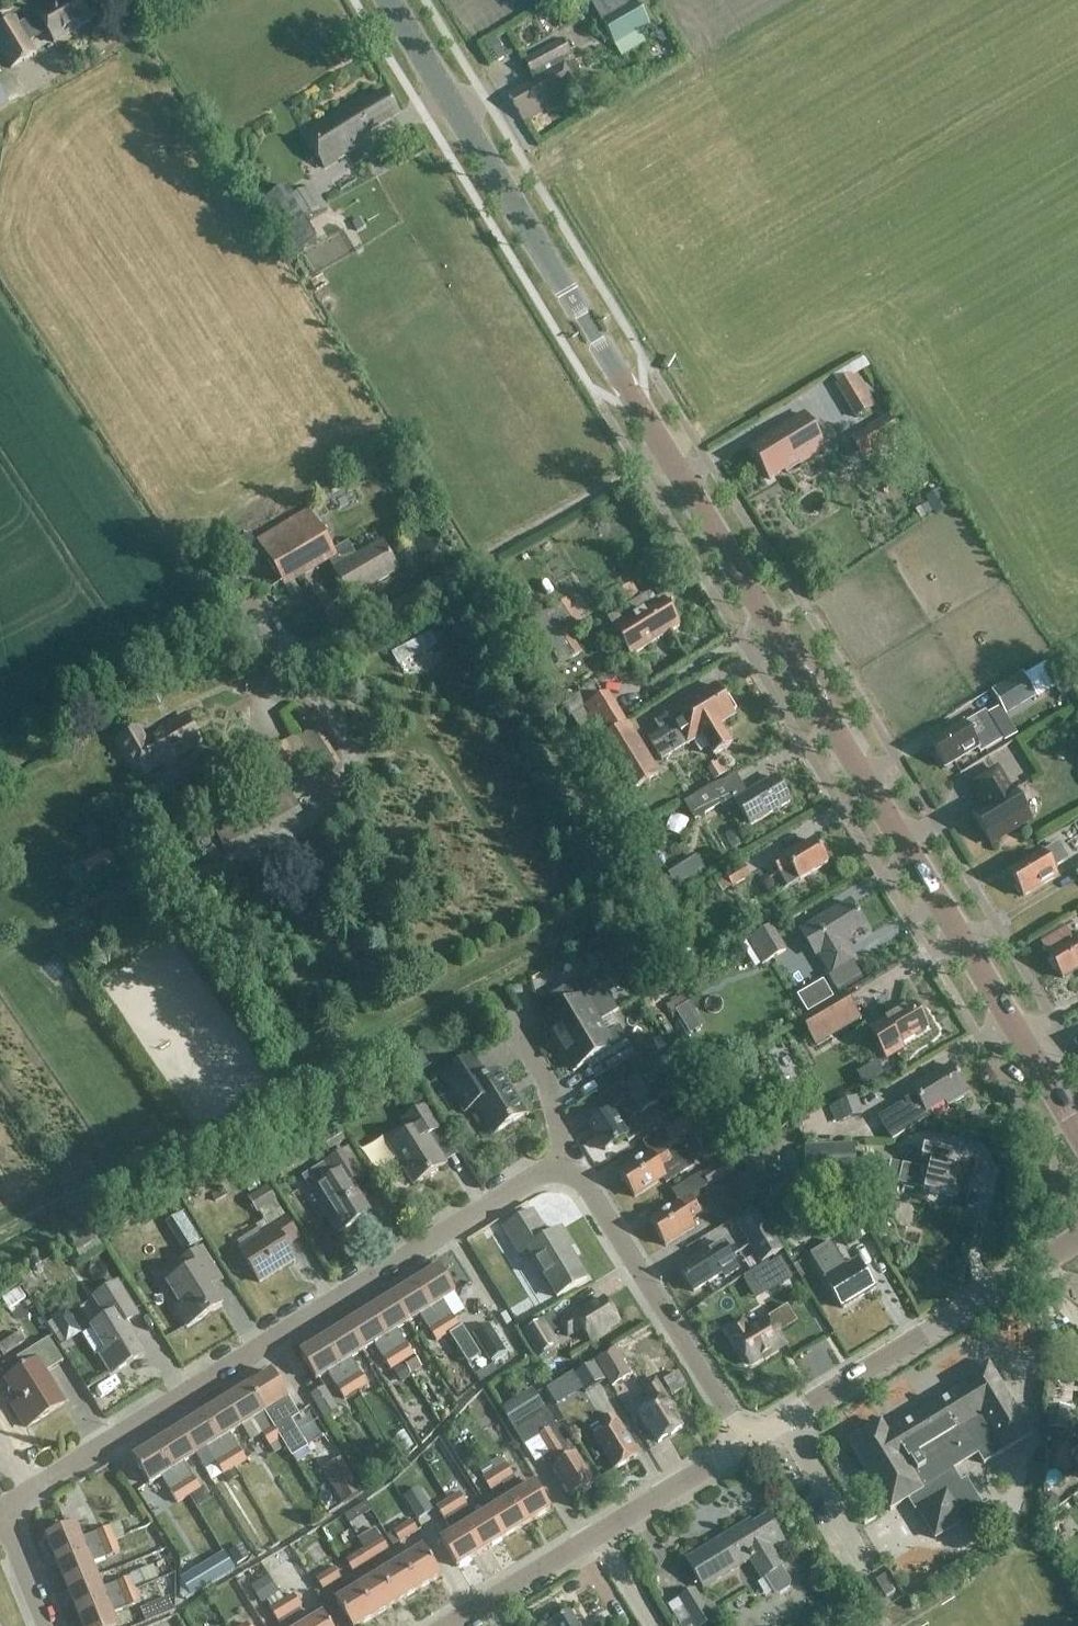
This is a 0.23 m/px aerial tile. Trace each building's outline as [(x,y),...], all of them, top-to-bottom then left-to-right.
[(19,25),(15,18),(0,27),(0,46),(14,70),(37,57),(31,45),(47,36),(54,49),(95,24),(81,0),(59,0),(37,13),(39,17),(20,28),(19,25)] [(631,2),(629,0),(601,0),(591,5),(600,21),(616,48),(650,28),(633,1),(631,2)] [(537,81),(508,98),(523,124),(578,92),(574,86),(584,80),(574,63),(564,68),(562,66),(559,60),(569,55),(561,41),(523,63),(531,77),(534,75),(537,81)] [(9,106),(0,91),(0,111),(9,106)] [(364,103),(304,139),(322,168),(359,146),(355,138),(363,133),(364,134),(396,115),(386,98),(368,109),(364,103)] [(284,188),(263,201),(296,254),(315,242),(305,225),(325,212),(311,190),(293,201),(284,188)] [(860,371),(879,405),(900,393),(881,359),(860,371)] [(836,386),(856,418),(875,407),(855,374),(836,386)] [(751,450),(769,480),(784,471),(786,474),(824,451),(803,416),(773,433),(775,436),(751,450)] [(890,432),(869,444),(876,455),(896,443),(890,432)] [(886,457),(892,471),(905,465),(899,451),(886,457)] [(329,563),(333,570),(350,600),(379,583),(377,581),(398,569),(383,542),(356,557),(348,543),(334,552),(309,510),(256,541),(285,589),(329,563)] [(229,545),(240,562),(258,550),(248,533),(229,545)] [(644,598),(610,619),(617,630),(613,632),(616,637),(620,635),(633,656),(678,628),(662,602),(650,609),(644,598)] [(582,622),(571,606),(569,603),(563,607),(560,604),(543,614),(544,615),(533,621),(556,656),(562,652),(568,661),(576,657),(583,653),(570,635),(584,627),(581,623),(582,622)] [(1023,674),(992,692),(1007,717),(1037,698),(1023,674)] [(659,734),(648,741),(661,763),(700,738),(713,757),(730,746),(717,727),(732,717),(730,714),(733,709),(728,702),(723,702),(713,688),(653,725),(659,734)] [(585,711),(602,738),(621,726),(604,699),(585,711)] [(963,725),(930,745),(944,769),(978,749),(981,754),(1002,741),(986,713),(964,726),(963,725)] [(138,778),(201,744),(185,716),(146,737),(140,727),(117,740),(138,778)] [(297,738),(322,773),(340,763),(319,726),(297,738)] [(625,732),(622,727),(621,726),(602,738),(602,739),(603,739),(610,751),(621,769),(634,792),(657,777),(643,754),(629,729),(625,732)] [(313,767),(296,739),(295,737),(261,756),(278,786),(312,767),(313,767)] [(322,773),(297,738),(296,739),(313,767),(312,767),(317,775),(322,773)] [(733,772),(747,763),(740,751),(725,760),(733,772)] [(990,845),(1030,821),(1011,791),(1010,792),(996,770),(972,785),(985,807),(972,815),(990,845)] [(773,780),(733,804),(749,829),(788,804),(773,780)] [(287,789),(253,808),(255,812),(264,832),(266,835),(302,815),(287,789)] [(711,791),(686,807),(695,821),(720,806),(711,791)] [(255,812),(215,830),(225,851),(264,832),(255,812)] [(784,855),(772,863),(788,888),(798,882),(826,865),(812,842),(786,859),(784,855)] [(1042,853),(1008,874),(1023,898),(1057,877),(1053,870),(1067,862),(1057,846),(1043,855),(1042,853)] [(120,871),(109,851),(81,867),(92,887),(120,871)] [(693,854),(665,872),(675,888),(703,870),(693,854)] [(731,889),(750,877),(744,867),(724,878),(731,889)] [(123,888),(139,897),(147,881),(130,873),(123,888)] [(849,904),(801,934),(815,957),(818,954),(831,976),(828,978),(837,994),(862,979),(853,964),(855,963),(844,946),(843,945),(841,941),(849,935),(863,927),(849,904)] [(769,928),(746,943),(760,968),(786,953),(769,928)] [(1048,957),(1047,957),(1061,980),(1077,970),(1077,938),(1070,943),(1064,932),(1041,946),(1048,957)] [(594,956),(610,983),(629,971),(612,945),(594,956)] [(570,1006),(542,1023),(557,1049),(598,1024),(617,1013),(602,986),(595,990),(586,976),(561,991),(570,1006)] [(822,982),(796,997),(806,1014),(832,999),(822,982)] [(802,1023),(818,1048),(860,1022),(844,997),(802,1023)] [(689,1003),(675,1012),(690,1036),(704,1027),(689,1003)] [(867,1031),(875,1044),(876,1043),(888,1061),(904,1051),(901,1046),(928,1029),(913,1005),(898,1014),(896,1012),(867,1031)] [(609,1073),(635,1057),(618,1029),(606,1036),(598,1024),(557,1049),(572,1074),(600,1057),(609,1073)] [(474,1107),(493,1137),(525,1117),(498,1074),(485,1082),(472,1060),(442,1079),(464,1114),(474,1107)] [(904,1100),(877,1117),(890,1139),(929,1116),(926,1111),(945,1099),(948,1104),(967,1093),(950,1065),(900,1094),(904,1100)] [(624,1090),(623,1090),(627,1096),(630,1101),(639,1117),(658,1105),(655,1101),(668,1093),(654,1071),(643,1078),(624,1090)] [(602,1097),(598,1099),(608,1115),(609,1114),(610,1115),(630,1101),(627,1096),(623,1090),(621,1086),(602,1097)] [(855,1099),(830,1108),(835,1126),(862,1115),(855,1099)] [(608,1115),(588,1128),(604,1153),(625,1139),(626,1140),(639,1132),(631,1119),(638,1115),(630,1101),(610,1115),(609,1114),(608,1115)] [(413,1133),(389,1147),(414,1189),(446,1169),(429,1140),(442,1132),(427,1108),(406,1121),(413,1133)] [(687,1115),(663,1130),(671,1143),(650,1156),(649,1155),(618,1175),(634,1199),(663,1181),(666,1186),(680,1177),(696,1168),(678,1143),(697,1130),(687,1115)] [(322,1141),(329,1154),(344,1143),(336,1132),(322,1141)] [(855,1178),(852,1145),(803,1149),(806,1181),(855,1178)] [(889,1167),(885,1183),(920,1190),(919,1193),(956,1201),(961,1175),(965,1176),(969,1157),(925,1148),(921,1167),(925,1168),(924,1174),(889,1167)] [(359,1172),(347,1152),(322,1167),(331,1181),(305,1197),(320,1221),(325,1218),(336,1236),(368,1217),(346,1180),(359,1172)] [(727,1162),(700,1176),(709,1190),(734,1174),(727,1162)] [(265,1186),(247,1198),(257,1212),(258,1212),(275,1201),(265,1186)] [(688,1222),(700,1214),(709,1210),(699,1193),(689,1198),(678,1206),(677,1205),(648,1224),(664,1248),(693,1229),(688,1222)] [(818,1204),(848,1250),(862,1241),(832,1195),(818,1204)] [(797,1207),(811,1229),(828,1218),(818,1204),(814,1197),(797,1207)] [(759,1210),(735,1225),(762,1268),(784,1254),(765,1223),(759,1210)] [(857,1217),(869,1239),(882,1231),(869,1210),(857,1217)] [(532,1212),(503,1230),(519,1256),(527,1251),(543,1277),(547,1284),(556,1298),(587,1279),(569,1249),(572,1247),(562,1231),(548,1239),(532,1212)] [(241,1249),(239,1251),(259,1283),(295,1261),(285,1245),(298,1237),(286,1217),(260,1234),(262,1236),(241,1249)] [(692,1295),(722,1276),(725,1280),(741,1270),(732,1258),(729,1259),(722,1249),(726,1247),(722,1242),(706,1252),(707,1253),(678,1272),(692,1295)] [(829,1243),(808,1257),(824,1282),(842,1310),(873,1290),(855,1262),(845,1268),(829,1243)] [(187,1274),(168,1286),(182,1308),(176,1312),(188,1330),(223,1309),(206,1281),(218,1274),(204,1251),(181,1265),(187,1274)] [(792,1278),(780,1259),(784,1256),(784,1254),(762,1268),(742,1280),(754,1300),(792,1278)] [(438,1270),(414,1285),(447,1337),(460,1328),(453,1318),(464,1311),(454,1295),(438,1270)] [(107,1319),(92,1329),(107,1353),(100,1357),(111,1376),(144,1356),(121,1319),(134,1311),(118,1284),(94,1298),(107,1319)] [(407,1324),(419,1317),(436,1344),(447,1337),(414,1285),(391,1299),(407,1324)] [(18,1287),(0,1297),(0,1299),(8,1310),(26,1300),(18,1287)] [(391,1299),(368,1314),(401,1366),(403,1365),(411,1377),(421,1369),(396,1331),(407,1324),(391,1299)] [(584,1311),(559,1326),(567,1339),(580,1330),(590,1345),(608,1333),(607,1331),(618,1324),(604,1301),(585,1313),(584,1311)] [(532,1316),(523,1302),(511,1310),(520,1324),(532,1316)] [(83,1306),(73,1317),(84,1327),(94,1316),(83,1306)] [(741,1323),(726,1332),(734,1344),(733,1344),(748,1367),(770,1353),(771,1354),(784,1345),(778,1336),(798,1323),(788,1306),(767,1319),(768,1321),(748,1334),(741,1323)] [(361,1353),(374,1345),(390,1373),(401,1366),(368,1314),(345,1328),(361,1353)] [(559,1348),(542,1320),(521,1334),(536,1361),(559,1348)] [(489,1326),(473,1336),(490,1363),(506,1353),(489,1326)] [(345,1328),(322,1343),(355,1395),(367,1387),(350,1360),(361,1353),(345,1328)] [(23,1371),(6,1381),(20,1404),(12,1408),(25,1429),(63,1406),(44,1375),(62,1363),(48,1340),(16,1359),(23,1371)] [(1077,1358),(1077,1342),(1076,1342),(1066,1345),(1065,1357),(1077,1358)] [(314,1383),(328,1374),(345,1402),(355,1395),(322,1343),(298,1357),(314,1383)] [(616,1349),(594,1363),(609,1391),(632,1376),(616,1349)] [(592,1366),(573,1377),(584,1395),(603,1383),(592,1366)] [(966,1495),(952,1472),(978,1456),(984,1466),(1002,1455),(1031,1436),(987,1366),(959,1384),(964,1392),(945,1404),(944,1401),(887,1437),(879,1425),(848,1445),(890,1513),(913,1499),(920,1511),(918,1512),(936,1540),(963,1523),(966,1529),(986,1516),(971,1492),(966,1495)] [(271,1373),(248,1388),(281,1441),(285,1447),(292,1459),(307,1450),(290,1423),(299,1417),(287,1398),(271,1373)] [(650,1406),(634,1416),(644,1432),(646,1431),(655,1446),(680,1430),(671,1416),(672,1415),(652,1382),(639,1389),(650,1406)] [(252,1420),(269,1447),(274,1454),(285,1447),(281,1441),(248,1388),(225,1402),(240,1428),(252,1420)] [(310,1396),(313,1403),(324,1419),(338,1411),(328,1395),(324,1388),(310,1396)] [(523,1449),(539,1439),(552,1461),(572,1449),(559,1426),(554,1428),(547,1414),(546,1415),(530,1390),(500,1410),(523,1449)] [(247,1462),(229,1435),(240,1428),(225,1402),(202,1417),(234,1469),(247,1462)] [(418,1407),(419,1442),(447,1441),(446,1406),(418,1407)] [(1049,1407),(1046,1429),(1067,1431),(1069,1410),(1049,1407)] [(608,1430),(594,1439),(614,1472),(637,1457),(616,1425),(610,1416),(602,1421),(608,1430)] [(194,1456),(206,1449),(223,1476),(234,1469),(202,1417),(178,1431),(194,1456)] [(200,1491),(182,1464),(194,1456),(178,1431),(156,1445),(188,1498),(200,1491)] [(148,1485),(160,1478),(177,1505),(188,1498),(156,1445),(132,1460),(148,1485)] [(567,1499),(594,1483),(575,1453),(549,1469),(567,1499)] [(320,1471),(342,1505),(362,1493),(341,1459),(320,1471)] [(521,1493),(505,1466),(500,1459),(489,1466),(493,1473),(494,1472),(501,1484),(503,1487),(510,1500),(511,1500),(527,1525),(549,1511),(533,1486),(521,1493)] [(493,1473),(482,1480),(489,1492),(501,1484),(494,1472),(493,1473)] [(403,1499),(416,1521),(432,1512),(419,1488),(403,1499)] [(475,1522),(459,1495),(447,1501),(479,1554),(503,1540),(487,1514),(475,1522)] [(511,1500),(510,1500),(487,1514),(503,1540),(527,1525),(511,1500)] [(435,1508),(452,1536),(440,1544),(456,1569),(479,1554),(447,1501),(435,1508)] [(865,1525),(878,1517),(872,1508),(859,1516),(865,1525)] [(749,1523),(685,1562),(703,1590),(749,1562),(761,1581),(764,1579),(773,1594),(780,1595),(789,1589),(790,1585),(782,1568),(770,1550),(778,1545),(781,1550),(786,1547),(768,1518),(752,1528),(749,1523)] [(411,1521),(402,1527),(408,1538),(417,1533),(411,1521)] [(46,1538),(57,1564),(114,1540),(109,1528),(79,1540),(74,1526),(46,1538)] [(402,1527),(393,1532),(399,1543),(408,1538),(402,1527)] [(381,1539),(372,1545),(379,1558),(388,1552),(381,1539)] [(114,1540),(57,1564),(67,1589),(95,1578),(90,1565),(120,1554),(114,1540)] [(372,1545),(363,1550),(370,1563),(379,1558),(372,1545)] [(422,1549),(403,1561),(419,1590),(439,1578),(422,1549)] [(363,1550),(354,1556),(362,1569),(370,1563),(363,1550)] [(354,1556),(345,1561),(353,1574),(362,1569),(354,1556)] [(403,1561),(378,1576),(395,1605),(419,1590),(403,1561)] [(334,1569),(325,1574),(331,1585),(341,1579),(334,1569)] [(325,1574),(316,1579),(322,1590),(331,1585),(325,1574)] [(378,1576),(357,1589),(373,1618),(395,1605),(378,1576)] [(875,1581),(886,1598),(894,1593),(884,1576),(875,1581)] [(95,1578),(67,1589),(78,1614),(136,1590),(131,1578),(100,1590),(95,1578)] [(349,1625),(360,1625),(373,1618),(357,1589),(335,1603),(349,1625)] [(141,1604),(136,1590),(78,1614),(83,1625),(115,1625),(110,1615),(141,1604)] [(680,1601),(692,1620),(683,1625),(706,1625),(712,1622),(694,1592),(680,1601)] [(282,1602),(290,1617),(296,1625),(328,1625),(321,1616),(310,1623),(308,1624),(299,1610),(301,1609),(293,1597),(282,1602)] [(282,1602),(269,1610),(278,1624),(279,1625),(296,1625),(282,1602)] [(546,1625),(575,1625),(567,1613),(546,1625)]
